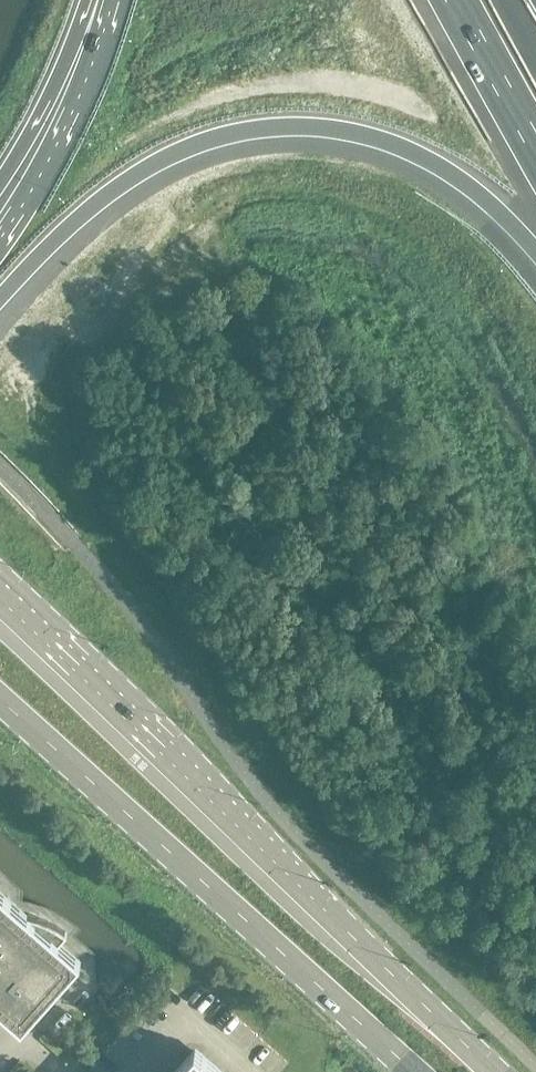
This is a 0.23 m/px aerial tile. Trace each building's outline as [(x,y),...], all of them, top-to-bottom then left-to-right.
[(29,912),(0,887),(0,1005),(23,1025),(82,959),(61,940),(68,932),(66,930),(57,924),(48,919),(39,915),(29,912)] [(172,1071),(226,1071),(196,1046),(172,1071)]
